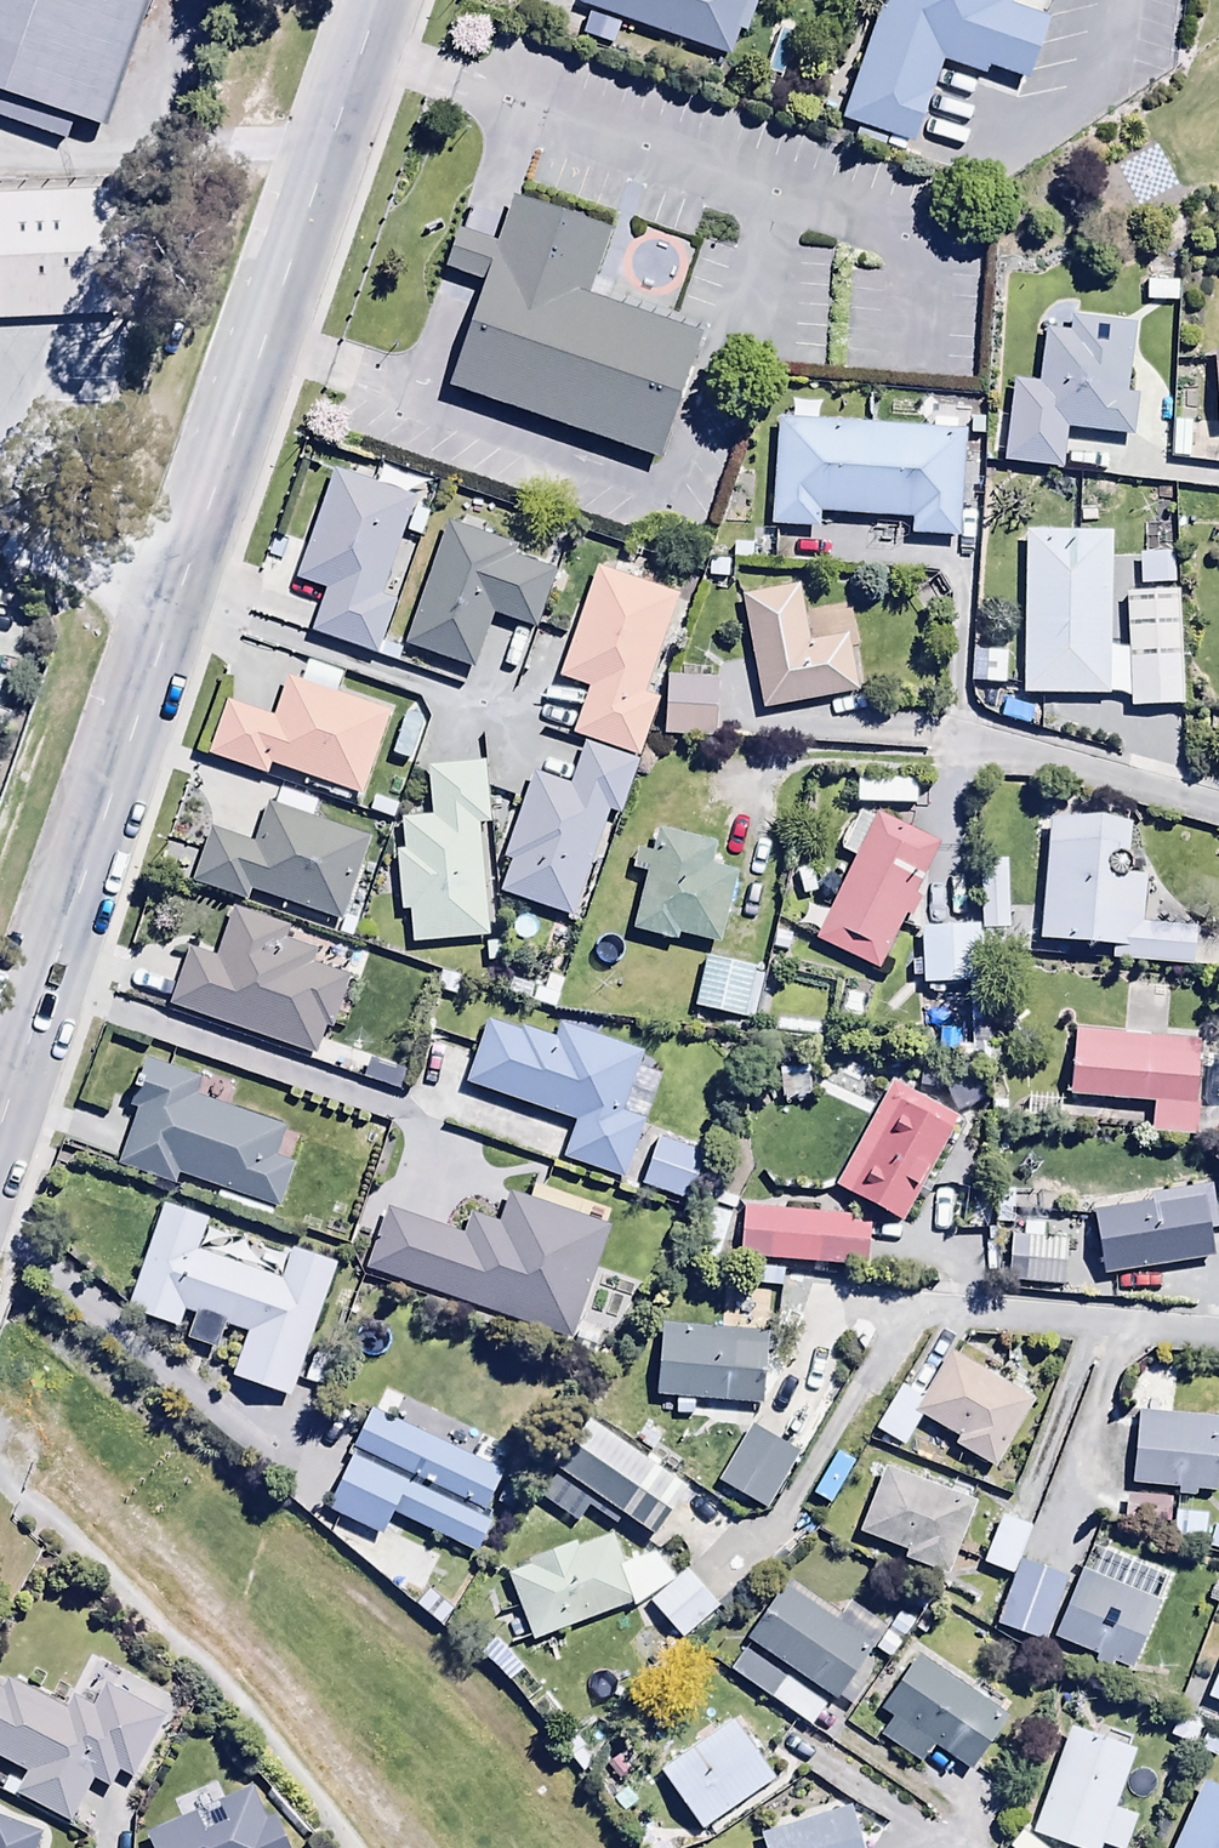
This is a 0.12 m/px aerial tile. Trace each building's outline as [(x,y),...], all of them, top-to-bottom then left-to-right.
[(118,132),(161,0),(0,0),(0,94),(118,132)] [(585,3),(735,54),(743,29),(750,31),(761,0),(586,0),(585,3)] [(846,117),(921,143),(950,61),(992,75),(995,66),(1035,80),(1056,17),(1017,3),(1018,0),(887,0),(846,117)] [(0,201),(0,279),(2,279),(5,324),(128,317),(120,194),(0,201)] [(491,284),(455,389),(665,461),(707,337),(593,298),(615,233),(520,200),(504,245),(491,284)] [(465,275),(491,284),(504,245),(478,236),(463,231),(450,270),(465,275)] [(1148,283),(1147,305),(1180,306),(1181,285),(1148,283)] [(1039,388),(1015,385),(1005,466),(1062,474),(1067,434),(1135,443),(1140,400),(1128,399),(1138,325),(1073,316),(1071,336),(1047,332),(1039,388)] [(965,431),(780,421),(774,533),(817,536),(818,518),(912,523),(911,544),(959,547),(965,431)] [(1193,426),(1174,426),(1173,462),(1191,463),(1193,426)] [(418,503),(336,476),(299,588),(327,597),(313,640),(378,661),(396,608),(384,604),(418,503)] [(517,553),(448,529),(408,650),(473,673),(491,618),(537,633),(556,577),(514,563),(517,553)] [(1110,700),(1111,537),(1025,536),(1025,700),(1110,700)] [(679,602),(598,574),(561,682),(592,692),(575,740),(641,762),(660,705),(645,700),(679,602)] [(800,586),(740,599),(765,715),(860,695),(850,646),(814,653),(800,586)] [(1178,594),(1126,597),(1132,714),(1184,711),(1178,594)] [(721,683),(670,679),(666,740),(717,744),(721,683)] [(275,719),(228,703),(209,761),(268,781),(272,771),(360,802),(390,716),(288,681),(275,719)] [(571,791),(537,778),(506,863),(515,866),(504,897),(572,922),(610,818),(621,822),(640,770),(586,751),(571,791)] [(488,770),(431,773),(434,821),(405,823),(407,853),(399,854),(402,916),(413,916),(415,948),(489,944),(482,830),(492,829),(488,770)] [(255,847),(213,832),(193,887),(246,906),(250,895),(341,929),(372,845),(270,808),(255,847)] [(877,824),(859,816),(841,856),(855,862),(830,918),(810,909),(802,927),(821,935),(817,944),(882,973),(906,920),(913,923),(922,903),(916,900),(940,847),(879,820),(877,824)] [(1132,832),(1052,825),(1042,945),(1112,951),(1111,965),(1192,971),(1196,934),(1144,929),(1148,884),(1128,882),(1132,832)] [(717,850),(661,836),(655,858),(639,854),(634,874),(649,878),(635,934),(680,946),(681,940),(719,949),(737,879),(712,873),(717,850)] [(1035,909),(1010,910),(1008,865),(982,866),(985,946),(1036,944),(1035,909)] [(287,945),(290,935),(234,917),(221,961),(190,951),(171,1010),(319,1057),(327,1032),(334,1034),(351,981),(313,969),(317,955),(287,945)] [(982,929),(922,932),(924,991),(985,988),(982,929)] [(757,968),(705,958),(694,1012),(746,1022),(757,968)] [(1127,995),(1125,1037),(1076,1034),(1071,1102),(1156,1108),(1154,1136),(1200,1140),(1206,1043),(1166,1040),(1168,997),(1127,995)] [(560,1046),(489,1023),(468,1089),(577,1124),(565,1162),(626,1181),(645,1123),(622,1115),(641,1055),(565,1030),(560,1046)] [(207,1084),(145,1064),(129,1115),(142,1119),(125,1171),(178,1188),(180,1181),(281,1213),(294,1170),(273,1163),(283,1131),(201,1105),(207,1084)] [(812,1067),(781,1067),(782,1104),(813,1103),(812,1067)] [(960,1125),(893,1090),(837,1193),(904,1229),(960,1125)] [(1064,1101),(1028,1099),(1028,1123),(1063,1124),(1064,1101)] [(704,1156),(657,1143),(643,1191),(689,1205),(704,1156)] [(1092,1217),(1105,1282),(1215,1260),(1211,1235),(1218,1233),(1218,1210),(1213,1212),(1208,1189),(1150,1200),(1151,1205),(1092,1217)] [(467,1240),(389,1215),(368,1277),(570,1343),(606,1232),(513,1202),(504,1230),(474,1219),(467,1240)] [(211,1223),(165,1208),(129,1316),(179,1332),(184,1317),(194,1321),(187,1342),(220,1353),(227,1331),(249,1338),(234,1382),(295,1402),(338,1270),(295,1256),(285,1286),(200,1258),(211,1223)] [(733,1222),(701,1211),(686,1255),(718,1266),(733,1222)] [(870,1224),(741,1213),(737,1260),(866,1271),(870,1224)] [(1067,1242),(1012,1238),(1009,1286),(1063,1289),(1067,1242)] [(770,1337),(661,1327),(655,1400),(763,1410),(770,1337)] [(928,1405),(902,1389),(876,1434),(906,1451),(923,1422),(959,1443),(954,1451),(997,1476),(1038,1406),(955,1358),(928,1405)] [(504,1476),(370,1414),(348,1460),(354,1463),(331,1513),(385,1539),(394,1520),(478,1559),(493,1527),(482,1522),(504,1476)] [(1138,1415),(1131,1490),(1179,1494),(1179,1501),(1199,1503),(1200,1494),(1217,1496),(1218,1480),(1218,1423),(1138,1415)] [(691,1497),(591,1427),(558,1474),(658,1544),(691,1497)] [(800,1459),(752,1430),(719,1485),(767,1514),(800,1459)] [(980,1504),(885,1470),(861,1539),(908,1556),(906,1562),(953,1579),(980,1504)] [(1168,1504),(1128,1501),(1125,1530),(1165,1533),(1168,1504)] [(1035,1532),(1003,1519),(984,1567),(1015,1580),(1035,1532)] [(535,1572),(511,1580),(534,1645),(635,1609),(637,1613),(676,1586),(658,1559),(625,1571),(615,1542),(579,1554),(577,1550),(532,1565),(535,1572)] [(1109,1589),(1082,1579),(1055,1645),(1098,1662),(1096,1667),(1114,1675),(1117,1667),(1133,1673),(1171,1578),(1122,1558),(1109,1589)] [(1070,1586),(1024,1567),(998,1628),(1044,1647),(1070,1586)] [(718,1617),(688,1579),(652,1608),(682,1646),(718,1617)] [(841,1622),(791,1587),(731,1674),(812,1732),(832,1704),(835,1707),(887,1634),(851,1608),(841,1622)] [(1008,1718),(918,1661),(883,1716),(894,1722),(882,1740),(920,1765),(931,1748),(972,1774),(1008,1718)] [(1207,1703),(1218,1708),(1218,1673),(1207,1703)] [(77,1705),(71,1716),(14,1686),(8,1698),(0,1694),(0,1763),(28,1778),(16,1801),(71,1829),(94,1785),(110,1794),(120,1776),(136,1785),(168,1723),(107,1691),(95,1714),(77,1705)] [(777,1782),(734,1723),(670,1769),(674,1775),(665,1782),(704,1836),(777,1782)] [(1069,1731),(1033,1838),(1062,1847),(1128,1847),(1138,1819),(1119,1813),(1138,1754),(1069,1731)] [(1204,1786),(1177,1847),(1218,1847),(1218,1793),(1204,1786)] [(147,1840),(150,1847),(291,1847),(280,1821),(268,1826),(255,1795),(147,1840)] [(761,1834),(765,1847),(860,1847),(850,1810),(761,1834)] [(41,1842),(0,1827),(0,1847),(39,1847),(41,1842)]
